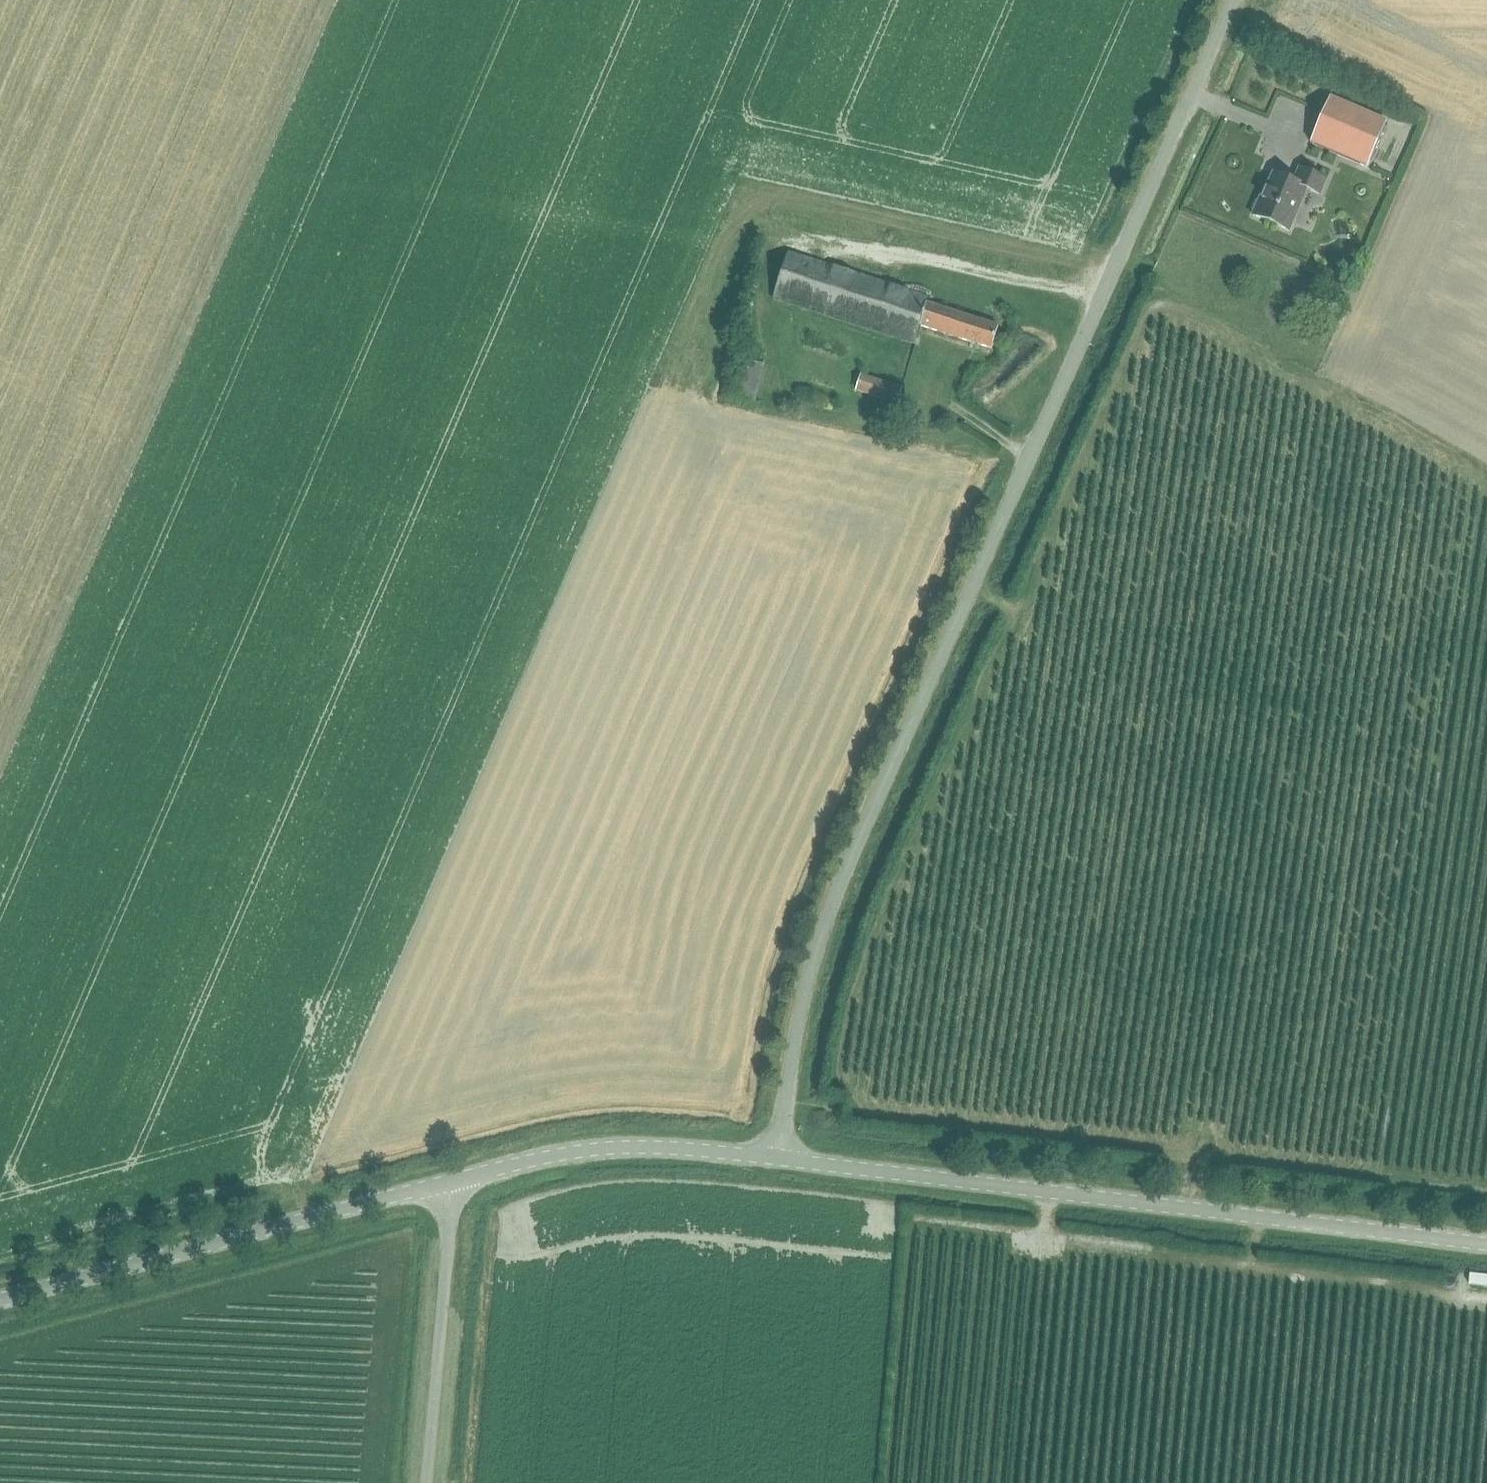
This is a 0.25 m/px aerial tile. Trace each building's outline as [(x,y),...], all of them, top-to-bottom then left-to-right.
[(1330,98),(1311,143),(1367,168),(1387,122),(1330,98)] [(1261,197),(1253,216),(1288,231),(1306,189),(1319,195),(1326,180),(1300,169),(1294,182),(1274,174),(1263,198),(1261,197)] [(789,250),(774,298),(915,344),(920,326),(926,303),(927,297),(789,250)] [(926,303),(920,326),(992,349),(998,327),(926,303)] [(863,373),(857,390),(897,403),(902,386),(863,373)]
